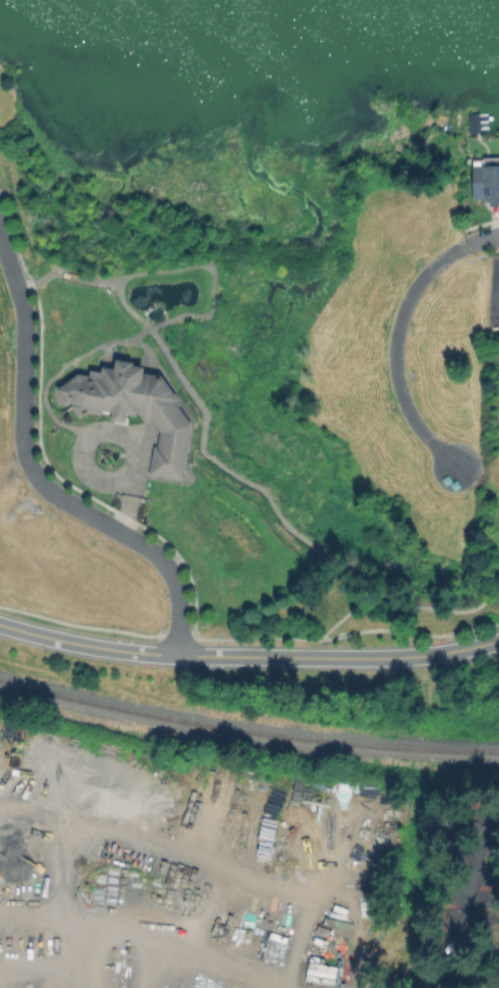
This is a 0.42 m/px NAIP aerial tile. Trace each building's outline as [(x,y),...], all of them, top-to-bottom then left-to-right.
[(481,160),(498,160),(498,202),(489,202),(489,196),(472,196),(472,164),(481,164),(481,160)] [(144,363),(143,369),(162,372),(179,397),(176,399),(193,423),(183,478),(150,472),(155,443),(158,444),(161,429),(152,416),(146,420),(140,412),(127,410),(125,419),(113,417),(115,409),(103,407),(102,411),(86,408),(80,413),(72,401),(68,403),(57,387),(79,372),(89,372),(90,366),(102,369),(103,363),(116,365),(117,355),(133,358),(133,361),(144,363)]
